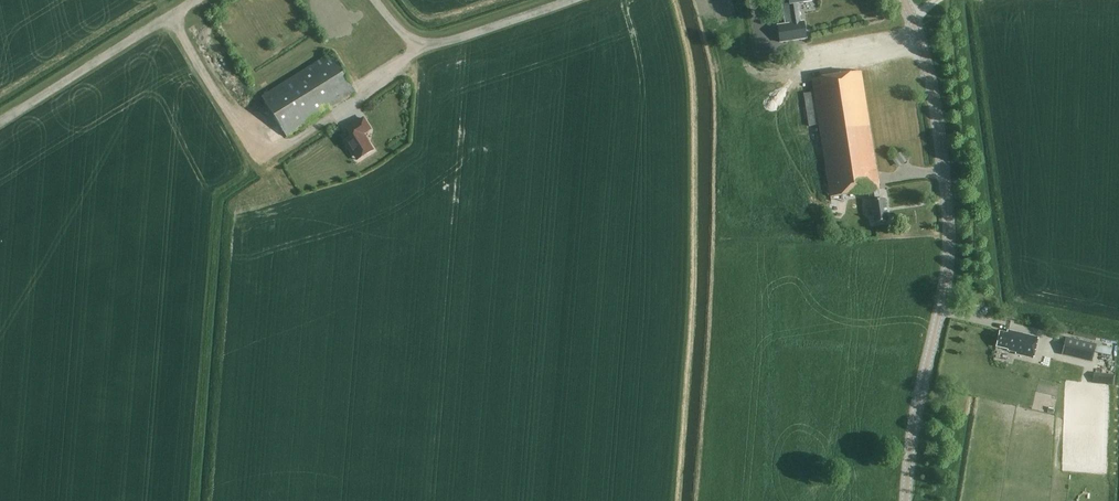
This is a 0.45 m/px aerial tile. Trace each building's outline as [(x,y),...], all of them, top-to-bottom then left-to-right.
[(813,0),(790,0),(791,4),(789,5),(792,23),(801,22),(798,3),(813,1),(813,0)] [(785,24),(777,25),(780,43),(808,39),(805,21),(801,22),(792,23),(785,24)] [(356,94),(331,55),(262,98),(287,137),(356,94)] [(880,189),(861,71),(812,79),(814,92),(804,93),(809,126),(819,124),(831,197),(869,191),(870,200),(871,200),(875,222),(889,220),(885,199),(880,199),(878,189),(880,189)] [(370,129),(364,118),(347,129),(351,136),(345,140),(358,160),(374,150),(369,142),(367,141),(365,137),(365,136),(363,133),(370,129)] [(900,165),(907,162),(902,152),(895,155),(900,165)] [(844,200),(829,203),(831,216),(846,213),(844,200)] [(1014,353),(1033,357),(1038,338),(1008,330),(1007,334),(999,332),(996,345),(1007,348),(1007,349),(1015,351),(1014,353)] [(1061,354),(1092,361),(1096,343),(1066,336),(1061,354)] [(1115,384),(1115,377),(1096,375),(1095,381),(1115,384)]
